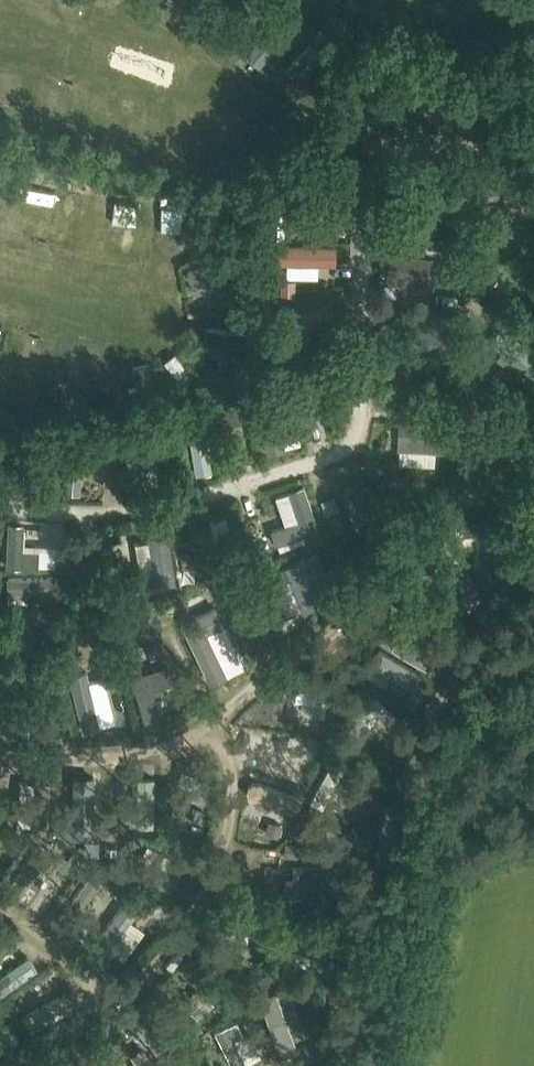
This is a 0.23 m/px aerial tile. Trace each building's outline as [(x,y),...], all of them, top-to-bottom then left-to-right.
[(314,55),(310,27),(286,30),(290,58),(314,55)] [(408,112),(408,99),(393,99),(393,112),(408,112)] [(212,177),(217,128),(187,125),(185,145),(197,146),(194,175),(212,177)] [(8,175),(5,183),(12,186),(15,177),(8,175)] [(500,178),(486,179),(487,191),(500,190),(500,178)] [(132,204),(114,201),(105,250),(122,253),(132,204)] [(406,226),(408,214),(393,212),(391,224),(406,226)] [(166,267),(185,267),(187,220),(168,220),(166,267)] [(410,254),(413,231),(393,228),(387,279),(434,286),(438,258),(410,254)] [(278,265),(337,266),(338,245),(279,245),(278,265)] [(246,267),(240,251),(189,269),(194,285),(246,267)] [(479,269),(478,281),(491,281),(491,275),(488,269),(479,269)] [(294,296),(295,281),(280,280),(280,295),(294,296)] [(239,308),(243,293),(230,290),(227,306),(239,308)] [(336,319),(332,304),(284,319),(290,335),(336,319)] [(505,326),(487,340),(531,381),(533,378),(533,354),(505,326)] [(242,349),(245,334),(206,328),(204,343),(242,349)] [(459,330),(418,329),(417,354),(458,355),(459,330)] [(48,415),(58,357),(40,353),(29,412),(48,415)] [(184,390),(196,381),(177,353),(165,362),(184,390)] [(160,406),(150,362),(133,366),(143,409),(160,406)] [(474,362),(472,376),(485,378),(487,365),(474,362)] [(107,406),(111,369),(83,367),(80,404),(107,406)] [(455,394),(455,379),(442,379),(441,394),(455,394)] [(322,401),(319,402),(316,388),(302,391),(305,405),(307,405),(309,418),(324,414),(322,401)] [(171,407),(170,395),(161,396),(162,408),(171,407)] [(10,400),(0,397),(0,410),(8,411),(10,400)] [(265,452),(285,447),(276,403),(256,407),(265,452)] [(240,410),(227,411),(227,426),(240,425),(240,410)] [(449,451),(449,416),(400,415),(399,451),(449,451)] [(197,475),(213,473),(205,425),(188,427),(197,475)] [(183,430),(170,426),(165,447),(178,451),(183,430)] [(115,453),(118,438),(104,436),(102,451),(115,453)] [(130,489),(146,488),(145,440),(128,440),(130,489)] [(41,441),(38,456),(53,458),(55,443),(41,441)] [(36,445),(24,443),(20,464),(32,466),(36,445)] [(65,493),(83,494),(86,447),(67,446),(65,493)] [(304,486),(287,491),(303,535),(320,529),(304,486)] [(371,486),(355,492),(372,536),(389,530),(371,486)] [(403,493),(391,498),(399,518),(411,512),(403,493)] [(325,514),(339,509),(334,497),(320,502),(325,514)] [(263,516),(249,521),(253,533),(267,529),(263,516)] [(238,559),(229,518),(212,522),(222,563),(238,559)] [(27,525),(8,524),(5,567),(25,568),(26,550),(27,525)] [(154,561),(177,556),(172,536),(149,541),(154,561)] [(101,553),(115,552),(114,539),(100,540),(101,553)] [(500,539),(474,541),(475,557),(501,555),(500,539)] [(26,550),(25,568),(41,568),(42,551),(26,550)] [(194,551),(180,554),(183,567),(197,564),(194,551)] [(336,598),(319,555),(288,568),(305,610),(336,598)] [(74,556),(61,560),(66,574),(79,569),(74,556)] [(264,573),(252,578),(258,593),(270,587),(264,573)] [(27,594),(55,593),(54,575),(6,576),(7,605),(27,604),(27,594)] [(259,599),(245,604),(250,616),(263,611),(259,599)] [(234,625),(247,619),(240,606),(227,612),(234,625)] [(230,677),(202,614),(180,623),(209,687),(230,677)] [(45,633),(39,646),(49,651),(55,638),(45,633)] [(437,655),(400,634),(392,648),(429,669),(437,655)] [(163,641),(116,653),(138,732),(198,713),(176,658),(163,641)] [(421,673),(381,650),(372,665),(412,688),(421,673)] [(67,660),(57,668),(68,680),(78,671),(67,660)] [(132,719),(118,672),(85,681),(99,729),(132,719)] [(83,734),(98,729),(82,676),(68,681),(83,734)] [(400,715),(377,698),(366,713),(389,730),(400,715)] [(212,795),(216,783),(189,774),(185,785),(212,795)] [(95,775),(75,776),(76,838),(96,838),(95,775)] [(344,797),(358,801),(365,782),(351,777),(344,797)] [(213,821),(216,808),(181,801),(179,814),(213,821)] [(183,879),(141,855),(132,871),(174,895),(183,879)] [(337,883),(287,883),(287,901),(337,902),(337,883)] [(168,930),(175,916),(137,897),(126,918),(144,926),(147,920),(168,930)] [(28,956),(0,975),(0,984),(5,992),(37,970),(28,956)] [(71,1012),(62,995),(22,1017),(32,1034),(71,1012)] [(199,1014),(210,1023),(219,1012),(208,1003),(199,1014)] [(0,1010),(0,1040),(8,1051),(22,1041),(0,1010)] [(237,1021),(217,1029),(233,1065),(249,1065),(255,1063),(237,1021)] [(136,1053),(111,1065),(142,1065),(136,1053)]
